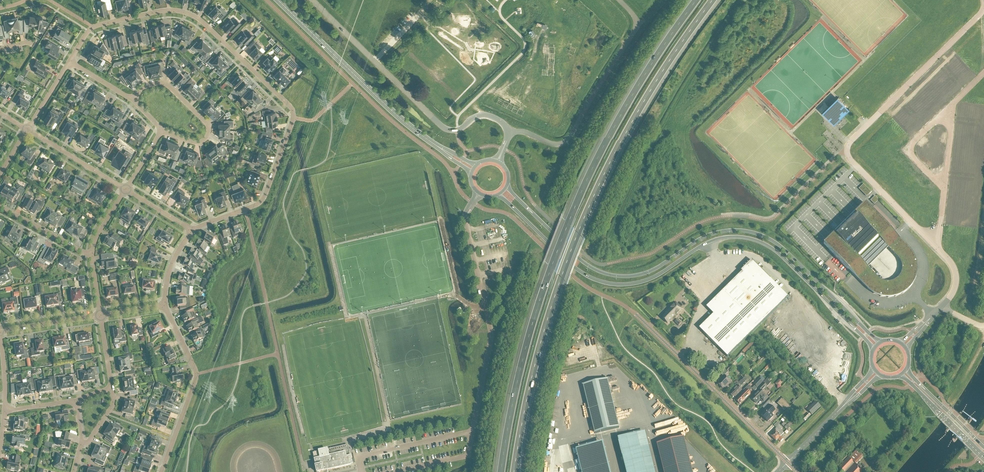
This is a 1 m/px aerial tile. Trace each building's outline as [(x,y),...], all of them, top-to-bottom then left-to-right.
[(107,13),(106,9),(112,8),(110,0),(101,0),(102,2),(97,3),(97,4),(98,8),(100,14),(101,14),(101,15),(104,14),(103,13),(107,13)] [(117,8),(118,10),(128,8),(126,0),(127,0),(118,0),(116,0),(117,6),(116,6),(117,8)] [(203,9),(206,0),(194,0),(193,1),(197,3),(196,6),(203,9)] [(211,16),(213,18),(216,15),(218,15),(221,18),(227,12),(221,6),(219,8),(216,5),(208,13),(209,14),(208,15),(210,17),(211,16)] [(246,19),(250,16),(244,10),(241,13),(246,19)] [(29,24),(34,25),(35,25),(36,16),(36,15),(32,15),(32,16),(30,15),(29,19),(24,18),(24,32),(28,32),(29,24)] [(35,25),(34,25),(34,26),(40,26),(39,31),(43,33),(49,22),(47,21),(42,20),(43,17),(36,16),(35,25)] [(17,17),(11,18),(13,29),(18,28),(19,33),(23,33),(22,19),(17,20),(17,17)] [(13,29),(11,18),(5,20),(5,23),(2,24),(5,38),(10,37),(8,30),(13,29)] [(222,27),(223,27),(223,28),(224,30),(225,30),(227,32),(230,29),(233,31),(240,23),(236,19),(233,22),(230,19),(222,27)] [(164,23),(158,25),(160,34),(163,33),(163,35),(164,35),(165,38),(170,37),(170,29),(166,31),(164,23)] [(160,34),(158,25),(151,26),(153,33),(150,34),(151,41),(157,39),(156,37),(157,37),(157,35),(160,34)] [(180,35),(183,36),(187,28),(182,25),(179,31),(176,30),(173,35),(178,38),(180,35)] [(66,40),(70,34),(67,33),(68,32),(68,31),(66,30),(65,30),(64,31),(61,29),(58,27),(55,32),(52,36),(60,40),(61,41),(63,38),(66,40)] [(138,29),(136,30),(138,39),(142,38),(143,43),(145,42),(146,43),(149,43),(147,34),(144,35),(143,28),(141,28),(137,28),(138,29)] [(187,28),(183,36),(186,38),(184,41),(189,44),(192,38),(189,37),(193,31),(192,30),(192,29),(189,28),(188,28),(187,28)] [(138,39),(136,30),(135,30),(134,29),(131,30),(132,31),(130,31),(131,37),(128,38),(129,45),(136,43),(135,40),(138,39)] [(237,41),(236,41),(238,43),(239,43),(240,44),(243,41),(245,44),(253,36),(249,31),(246,34),(243,31),(241,34),(239,33),(237,35),(238,36),(235,39),(237,41)] [(121,33),(115,34),(117,46),(123,44),(124,45),(127,44),(125,36),(122,36),(121,33)] [(117,46),(115,34),(114,35),(114,34),(111,34),(112,35),(108,36),(109,39),(104,40),(105,43),(109,49),(112,48),(111,47),(117,46)] [(198,48),(200,51),(207,44),(202,39),(198,44),(195,42),(190,47),(192,50),(193,49),(195,51),(198,48)] [(59,47),(55,44),(48,40),(44,47),(48,49),(47,52),(55,58),(59,52),(57,50),(59,47)] [(254,48),(252,50),(249,53),(251,55),(251,56),(253,58),(254,58),(255,58),(262,51),(259,48),(261,46),(256,41),(252,46),(254,48)] [(93,48),(91,51),(102,58),(105,53),(107,54),(109,52),(103,43),(101,48),(95,44),(95,45),(94,45),(92,48),(93,48)] [(272,47),(277,52),(281,48),(276,43),(272,47)] [(207,44),(200,51),(203,53),(200,56),(202,58),(201,59),(204,61),(209,56),(207,53),(212,48),(207,44)] [(102,58),(91,51),(89,54),(88,54),(87,57),(87,58),(88,59),(91,61),(93,62),(96,64),(98,65),(96,67),(101,70),(104,66),(99,63),(102,58)] [(265,64),(263,66),(264,67),(263,68),(266,70),(266,69),(267,70),(270,68),(271,69),(275,64),(274,63),(277,60),(273,56),(272,57),(270,54),(268,57),(267,56),(263,61),(265,63),(265,64)] [(213,64),(216,66),(223,59),(222,59),(222,58),(220,55),(219,55),(218,55),(213,60),(211,57),(206,62),(211,66),(213,64)] [(289,61),(295,66),(298,64),(290,56),(285,61),(287,63),(289,61)] [(958,58),(951,64),(954,67),(960,61),(958,58)] [(223,59),(216,66),(219,69),(216,71),(221,76),(225,71),(223,69),(227,64),(227,63),(227,62),(225,60),(223,60),(223,59)] [(36,74),(39,76),(40,75),(44,77),(47,71),(44,69),(45,66),(36,60),(33,65),(36,67),(34,71),(37,73),(36,74)] [(163,60),(153,63),(156,75),(158,75),(159,76),(161,75),(162,74),(161,68),(164,67),(163,60)] [(180,71),(183,68),(181,66),(180,67),(173,60),(169,65),(171,67),(170,67),(173,70),(168,75),(173,79),(180,71)] [(960,61),(954,67),(956,69),(962,63),(960,61)] [(136,66),(129,71),(136,81),(137,80),(138,81),(141,79),(140,78),(142,77),(139,73),(140,72),(139,70),(142,69),(139,62),(135,64),(136,66)] [(156,75),(153,63),(143,65),(145,71),(148,71),(149,77),(150,77),(151,78),(153,77),(153,76),(156,75)] [(977,63),(974,65),(979,71),(982,68),(977,63)] [(974,65),(971,68),(976,74),(979,71),(974,65)] [(289,79),(283,73),(286,69),(282,66),(274,75),(277,78),(276,79),(280,82),(281,81),(284,84),(289,79)] [(971,68),(968,71),(969,72),(973,77),(976,74),(971,68)] [(942,70),(907,104),(909,106),(912,108),(946,75),(944,72),(942,70)] [(136,81),(129,71),(123,76),(122,74),(118,76),(123,82),(126,80),(128,82),(129,82),(132,85),(135,83),(134,82),(136,81)] [(180,71),(173,79),(178,84),(182,79),(185,81),(190,75),(188,73),(187,73),(185,72),(183,74),(180,71)] [(969,72),(964,77),(969,81),(973,77),(969,72)] [(233,83),(236,85),(243,79),(238,74),(233,79),(231,76),(226,81),(231,86),(233,83)] [(67,87),(73,90),(79,80),(76,79),(73,78),(72,80),(70,80),(68,79),(64,85),(68,87),(67,87)] [(184,90),(189,94),(196,87),(193,85),(195,82),(191,78),(186,83),(188,86),(184,90)] [(243,79),(236,85),(239,88),(236,91),(240,95),(245,90),(243,88),(247,83),(243,79)] [(79,80),(73,90),(79,94),(79,93),(82,95),(86,90),(83,88),(83,87),(84,85),(81,83),(82,82),(79,80)] [(955,84),(921,117),(923,120),(925,122),(960,88),(958,86),(955,84)] [(6,87),(2,85),(2,86),(1,85),(0,86),(0,93),(5,96),(8,92),(11,94),(14,88),(11,86),(10,87),(8,86),(7,89),(5,88),(6,87)] [(196,87),(189,94),(193,99),(197,95),(200,97),(205,92),(200,88),(198,90),(196,87)] [(25,95),(22,94),(24,91),(21,88),(17,94),(20,96),(16,103),(25,108),(29,101),(23,98),(25,95)] [(94,101),(94,102),(99,94),(98,93),(99,92),(95,90),(95,91),(94,90),(91,95),(90,95),(87,93),(82,101),(86,104),(89,103),(90,101),(93,103),(94,101)] [(247,99),(250,102),(258,94),(257,93),(257,92),(256,92),(255,91),(255,92),(253,90),(248,94),(246,92),(240,97),(245,102),(247,99)] [(99,94),(94,102),(97,103),(95,106),(101,110),(104,105),(101,103),(105,97),(104,96),(104,95),(100,93),(100,94),(99,94)] [(258,94),(250,102),(253,104),(250,107),(254,111),(264,107),(259,102),(262,99),(260,97),(261,97),(260,95),(259,95),(259,94),(258,94)] [(826,103),(825,102),(818,109),(818,110),(826,118),(827,117),(832,121),(837,115),(839,117),(839,118),(849,109),(849,108),(848,109),(847,108),(842,103),(843,101),(838,97),(831,104),(832,104),(829,107),(829,106),(828,105),(825,103),(826,103)] [(204,109),(209,114),(215,107),(212,104),(214,102),(210,98),(206,103),(208,105),(204,109)] [(109,116),(112,118),(118,109),(117,108),(117,107),(115,106),(114,106),(113,105),(110,110),(109,110),(106,108),(101,115),(105,117),(106,117),(108,118),(109,116)] [(215,107),(209,114),(213,118),(216,116),(218,118),(224,112),(217,105),(215,107)] [(59,120),(63,113),(59,111),(59,112),(52,108),(51,110),(50,109),(44,120),(45,120),(45,121),(46,122),(47,122),(48,122),(52,124),(56,118),(59,120)] [(118,109),(112,118),(115,120),(113,122),(120,126),(123,120),(119,118),(123,112),(122,111),(122,110),(120,109),(119,109),(118,109)] [(266,116),(267,119),(277,118),(276,115),(275,112),(270,113),(269,112),(269,109),(262,110),(262,114),(263,114),(263,115),(265,117),(266,116)] [(272,128),(271,126),(272,125),(277,124),(277,121),(277,118),(267,119),(264,120),(266,129),(266,131),(272,131),(272,128)] [(64,127),(62,129),(71,135),(74,130),(75,131),(78,125),(75,123),(74,124),(71,123),(72,121),(69,119),(68,121),(67,120),(66,123),(64,122),(62,126),(64,127)] [(128,131),(133,133),(138,124),(137,123),(137,122),(134,120),(133,121),(132,121),(129,126),(125,123),(122,129),(127,132),(128,131)] [(218,123),(218,130),(229,130),(229,126),(233,126),(233,120),(226,120),(226,123),(218,123)] [(138,124),(133,133),(136,135),(135,138),(140,142),(144,136),(140,133),(143,129),(143,130),(145,127),(141,125),(141,126),(138,124)] [(908,124),(902,129),(905,132),(910,126),(908,124)] [(910,126),(905,132),(908,135),(913,129),(910,126)] [(913,129),(908,135),(910,138),(912,137),(915,133),(916,132),(913,129)] [(229,130),(218,130),(218,131),(217,131),(217,135),(218,135),(218,136),(226,136),(226,140),(233,140),(233,134),(229,134),(229,130)] [(79,142),(80,141),(85,145),(88,140),(90,141),(95,134),(90,131),(87,137),(80,133),(76,139),(77,140),(77,141),(79,142)] [(268,149),(273,138),(270,138),(272,134),(272,133),(263,132),(262,132),(262,133),(260,137),(262,138),(264,139),(262,147),(268,149)] [(96,147),(94,150),(103,156),(105,152),(104,151),(105,150),(106,151),(109,147),(102,143),(103,139),(104,139),(100,137),(94,146),(96,147)] [(166,150),(169,151),(173,142),(167,140),(164,146),(161,144),(158,151),(164,154),(166,150)] [(173,142),(169,151),(173,152),(171,157),(177,159),(179,152),(176,151),(179,145),(173,142)] [(214,144),(210,147),(217,157),(224,152),(225,154),(228,151),(223,144),(218,148),(216,144),(214,145),(214,144)] [(887,146),(882,151),(885,154),(890,149),(887,146)] [(217,157),(210,147),(206,150),(206,151),(207,150),(207,151),(205,152),(208,156),(204,159),(209,166),(212,163),(211,162),(217,157)] [(924,152),(923,152),(926,155),(931,150),(928,147),(924,152)] [(26,163),(31,166),(36,158),(33,156),(35,154),(26,148),(21,156),(28,160),(26,163)] [(184,159),(189,161),(193,151),(191,151),(192,150),(188,148),(187,149),(186,149),(184,155),(181,154),(178,160),(183,162),(184,159)] [(111,160),(119,165),(122,160),(126,163),(132,154),(127,151),(126,153),(119,149),(115,156),(114,155),(111,160)] [(193,151),(189,161),(192,162),(192,163),(199,166),(200,169),(203,168),(201,161),(198,161),(195,160),(198,153),(195,151),(194,152),(193,151)] [(263,165),(266,155),(259,152),(257,155),(254,154),(251,162),(248,161),(247,164),(253,166),(255,163),(258,164),(259,163),(263,165)] [(42,170),(41,172),(45,174),(46,173),(49,175),(54,167),(50,165),(51,164),(47,162),(47,163),(43,161),(39,168),(42,170)] [(908,164),(903,169),(905,172),(911,167),(908,164)] [(247,181),(255,184),(260,172),(251,169),(247,181)] [(154,170),(154,173),(147,171),(146,176),(144,180),(149,184),(152,180),(155,182),(161,172),(154,170)] [(69,175),(70,174),(67,172),(67,173),(66,173),(65,174),(62,172),(60,176),(57,174),(53,179),(56,181),(57,180),(65,184),(70,175),(69,175)] [(160,187),(158,189),(164,193),(166,190),(169,192),(174,183),(177,179),(172,176),(171,178),(167,176),(165,180),(164,180),(162,184),(161,183),(159,186),(160,187)] [(71,191),(81,197),(83,194),(84,194),(89,187),(80,182),(76,180),(72,187),(73,188),(71,191)] [(6,201),(12,190),(6,187),(8,184),(5,182),(2,187),(0,186),(0,192),(3,193),(0,198),(6,201)] [(235,192),(231,193),(234,201),(246,196),(243,188),(240,189),(238,183),(232,185),(235,192)] [(860,188),(868,196),(872,192),(865,184),(860,188)] [(931,187),(928,190),(934,195),(936,193),(931,187)] [(189,198),(183,194),(185,192),(178,188),(174,195),(177,197),(175,199),(178,201),(178,202),(180,204),(181,203),(184,205),(185,204),(187,201),(189,198)] [(950,188),(948,192),(956,196),(959,192),(958,192),(955,190),(952,189),(950,188)] [(12,190),(6,201),(12,204),(14,200),(19,203),(22,197),(21,197),(24,192),(20,189),(18,190),(17,193),(12,190)] [(216,196),(216,198),(214,199),(215,202),(218,201),(220,206),(226,204),(224,198),(227,197),(224,190),(219,192),(220,195),(216,196)] [(928,190),(925,193),(931,198),(934,195),(928,190)] [(923,191),(918,196),(926,203),(931,198),(925,193),(923,191)] [(105,197),(102,195),(100,194),(97,192),(95,195),(92,193),(87,200),(96,205),(97,203),(100,205),(105,197)] [(22,210),(28,213),(33,204),(30,202),(32,198),(26,195),(23,201),(26,203),(22,210)] [(872,200),(876,204),(880,200),(876,196),(872,200)] [(195,203),(196,206),(193,209),(197,211),(198,211),(199,214),(206,211),(203,205),(206,204),(204,198),(201,199),(202,201),(195,203)] [(33,204),(28,213),(34,216),(38,209),(41,211),(44,205),(38,201),(36,205),(33,204)] [(873,213),(873,212),(871,210),(865,204),(854,215),(857,217),(837,237),(834,235),(824,245),(833,255),(835,257),(836,258),(839,261),(840,262),(842,264),(848,270),(848,269),(852,274),(853,275),(853,274),(856,278),(857,279),(858,280),(858,279),(861,282),(862,283),(862,284),(863,285),(867,287),(868,287),(867,289),(868,290),(873,291),(874,292),(873,294),(874,294),(879,295),(880,295),(880,297),(881,297),(886,297),(887,296),(888,298),(889,298),(893,296),(895,296),(895,297),(896,297),(896,296),(900,294),(902,294),(903,293),(907,291),(908,290),(909,289),(909,288),(912,285),(913,284),(913,283),(913,282),(915,278),(916,277),(915,276),(915,275),(917,270),(917,269),(915,269),(916,267),(916,263),(916,262),(914,262),(914,260),(913,256),(913,255),(911,255),(911,254),(910,254),(909,250),(909,249),(907,249),(906,248),(904,244),(903,243),(903,244),(902,243),(899,239),(898,238),(897,237),(894,234),(889,229),(877,216),(875,214),(873,213)] [(48,223),(50,225),(55,216),(52,214),(53,211),(48,208),(45,214),(48,216),(44,221),(45,222),(45,223),(48,224),(48,223)] [(121,219),(121,220),(125,223),(129,225),(129,224),(130,224),(135,215),(126,209),(124,213),(123,212),(121,215),(122,216),(121,218),(121,219)] [(55,216),(50,225),(56,228),(57,225),(58,225),(62,227),(66,220),(61,218),(61,219),(55,216)] [(71,236),(72,236),(77,227),(73,225),(75,223),(73,221),(74,220),(70,218),(66,225),(69,227),(67,232),(69,234),(70,235),(71,236)] [(142,230),(144,231),(145,229),(146,229),(149,223),(140,218),(137,224),(143,228),(142,230)] [(957,228),(956,228),(959,232),(966,225),(963,222),(960,224),(959,226),(957,228)] [(231,233),(233,239),(239,237),(237,234),(241,232),(240,231),(242,230),(241,227),(239,228),(238,225),(237,223),(234,224),(231,225),(234,231),(231,233)] [(77,227),(72,236),(73,237),(74,237),(76,238),(76,237),(78,239),(80,235),(80,236),(82,235),(85,237),(88,232),(80,227),(79,229),(77,227)] [(220,237),(222,243),(223,246),(228,245),(227,238),(230,237),(227,230),(226,227),(223,229),(220,230),(223,236),(220,237)] [(6,235),(5,238),(11,241),(12,240),(17,243),(20,237),(15,234),(16,231),(10,228),(8,232),(7,232),(6,234),(6,235)] [(173,239),(169,237),(170,236),(166,234),(165,235),(163,233),(159,239),(157,238),(156,241),(161,244),(163,242),(169,245),(173,239)] [(204,241),(211,245),(215,239),(217,237),(211,233),(209,236),(208,235),(204,241)] [(111,239),(108,237),(107,238),(106,238),(105,240),(105,241),(104,243),(113,249),(116,245),(118,247),(122,242),(113,237),(111,239)] [(21,243),(24,245),(22,248),(30,253),(32,249),(36,251),(39,245),(35,243),(36,242),(30,239),(28,243),(25,241),(25,242),(23,240),(21,243)] [(199,253),(205,257),(207,254),(204,252),(207,247),(201,243),(199,242),(197,245),(195,247),(201,250),(199,253)] [(148,256),(150,257),(149,262),(151,263),(151,264),(155,266),(156,264),(159,266),(162,259),(155,256),(157,250),(151,248),(148,256)] [(38,262),(44,265),(46,262),(51,265),(57,254),(53,251),(53,252),(50,250),(47,255),(43,253),(38,262)] [(189,256),(190,256),(194,259),(193,262),(198,265),(198,264),(200,266),(203,262),(199,258),(201,255),(194,251),(192,250),(190,253),(189,256)] [(117,268),(116,263),(114,263),(113,260),(111,260),(110,255),(106,255),(107,261),(102,262),(101,262),(102,267),(106,267),(107,270),(115,269),(117,268)] [(66,271),(75,275),(78,269),(73,266),(74,263),(67,259),(68,258),(64,256),(64,257),(63,257),(59,264),(67,269),(66,271)] [(187,272),(193,275),(195,272),(192,270),(195,265),(188,261),(186,260),(184,264),(183,266),(189,269),(187,272)] [(699,329),(728,358),(788,298),(752,261),(741,272),(742,273),(706,308),(713,315),(699,329)] [(1,285),(2,286),(5,284),(5,283),(6,283),(3,276),(10,273),(7,268),(0,271),(0,285),(1,285)] [(184,284),(187,285),(189,281),(191,282),(193,277),(187,275),(186,277),(180,275),(179,278),(178,281),(180,282),(181,283),(184,284)] [(155,284),(148,283),(148,280),(142,279),(141,284),(143,285),(142,289),(145,290),(146,292),(150,291),(150,290),(154,291),(155,284)] [(123,289),(124,296),(128,295),(131,295),(134,294),(133,284),(130,284),(131,288),(123,289)] [(189,296),(189,290),(190,287),(183,286),(183,289),(176,289),(176,291),(176,295),(178,295),(178,296),(186,296),(189,296)] [(114,297),(118,297),(117,289),(114,290),(114,288),(110,289),(110,290),(106,291),(107,294),(106,295),(107,298),(112,297),(112,298),(114,297)] [(71,293),(71,296),(70,296),(70,300),(72,300),(72,304),(78,303),(78,301),(81,301),(81,297),(84,297),(83,290),(79,291),(80,292),(77,292),(76,289),(71,290),(71,293)] [(45,299),(46,308),(58,306),(58,304),(61,303),(60,294),(56,295),(57,297),(53,297),(53,296),(50,297),(50,298),(45,299)] [(24,302),(25,310),(29,310),(33,310),(33,309),(37,309),(36,306),(40,305),(39,297),(34,298),(35,300),(24,302)] [(6,300),(1,301),(2,305),(3,305),(3,306),(3,311),(3,314),(7,314),(7,313),(8,313),(8,314),(11,313),(10,313),(14,312),(13,306),(18,306),(17,299),(10,300),(11,304),(5,305),(5,304),(6,304),(6,300)] [(179,307),(180,310),(186,309),(186,306),(184,299),(176,301),(177,308),(179,307)] [(668,312),(662,319),(667,324),(672,320),(682,310),(675,303),(667,312),(668,312)] [(182,318),(183,320),(184,324),(186,322),(187,323),(196,318),(193,312),(192,309),(186,312),(187,315),(182,318)] [(192,325),(186,328),(187,330),(189,333),(191,332),(198,329),(197,326),(203,322),(201,317),(191,322),(192,325)] [(156,333),(163,330),(160,323),(156,325),(156,324),(152,325),(152,327),(149,329),(151,333),(149,334),(152,339),(158,336),(156,333)] [(131,332),(130,333),(131,336),(132,336),(132,337),(138,336),(138,337),(142,336),(141,329),(138,330),(137,329),(137,326),(134,326),(134,327),(130,328),(131,332)] [(203,340),(202,339),(203,339),(202,337),(205,335),(201,329),(195,332),(197,334),(191,337),(192,339),(192,340),(194,343),(196,342),(200,340),(200,341),(203,340)] [(125,342),(124,335),(121,336),(120,330),(113,331),(113,334),(112,334),(113,338),(114,338),(114,341),(113,341),(114,345),(120,344),(120,343),(125,342)] [(77,337),(75,337),(76,343),(78,343),(78,344),(89,342),(91,341),(90,335),(88,335),(84,335),(84,334),(81,335),(81,336),(77,336),(77,337)] [(57,339),(52,340),(54,349),(55,354),(62,352),(62,351),(70,350),(69,343),(65,344),(64,338),(60,339),(57,339)] [(40,356),(39,353),(44,352),(42,342),(35,343),(36,349),(33,349),(33,353),(34,357),(40,356)] [(15,350),(14,350),(14,354),(16,354),(16,357),(21,356),(22,360),(28,359),(26,351),(23,352),(22,345),(18,345),(18,344),(15,345),(15,346),(14,346),(15,350)] [(176,358),(173,351),(170,352),(169,349),(163,351),(165,356),(164,356),(165,357),(167,359),(168,359),(168,360),(166,361),(168,365),(175,362),(174,360),(176,358)] [(119,365),(119,367),(130,365),(129,361),(132,360),(131,354),(124,355),(125,359),(118,360),(118,361),(117,361),(118,365),(119,365)] [(127,376),(128,376),(135,375),(134,369),(130,369),(130,365),(119,367),(119,368),(118,368),(119,372),(120,372),(120,373),(127,372),(127,376)] [(721,374),(723,376),(718,382),(719,383),(717,384),(723,390),(724,388),(725,389),(731,383),(725,377),(733,368),(730,365),(725,370),(725,369),(721,374)] [(91,372),(87,373),(88,382),(95,381),(94,375),(97,375),(96,368),(90,369),(91,372)] [(172,376),(171,376),(173,383),(176,382),(176,384),(180,383),(180,382),(183,381),(182,374),(179,375),(178,369),(171,370),(172,376)] [(88,382),(87,373),(83,373),(82,370),(76,371),(77,378),(81,377),(82,383),(88,382)] [(69,379),(65,380),(67,390),(70,390),(72,390),(73,389),(72,383),(76,382),(75,375),(69,376),(69,379)] [(122,383),(122,387),(133,386),(133,382),(136,381),(135,375),(128,376),(128,380),(122,381),(123,383),(122,383)] [(54,377),(55,385),(60,385),(61,391),(62,392),(64,391),(64,390),(67,390),(65,380),(65,376),(54,377)] [(48,382),(44,383),(46,393),(52,392),(51,386),(55,385),(54,377),(48,378),(48,382)] [(757,389),(763,383),(763,382),(765,380),(761,377),(759,379),(753,385),(757,389)] [(745,378),(733,390),(733,391),(730,395),(733,398),(734,396),(735,397),(742,391),(739,388),(747,381),(745,378)] [(23,385),(23,386),(25,396),(31,395),(30,389),(34,388),(33,379),(29,380),(29,381),(27,381),(27,384),(23,385)] [(619,428),(607,379),(583,385),(595,434),(619,428)] [(46,393),(44,383),(40,384),(39,380),(34,381),(35,388),(38,388),(39,394),(46,393)] [(765,381),(758,389),(759,391),(751,399),(756,404),(760,399),(763,403),(768,398),(764,395),(762,393),(770,384),(766,380),(765,381)] [(23,386),(18,387),(18,384),(11,385),(11,395),(17,394),(18,397),(20,397),(20,398),(24,397),(25,396),(23,386)] [(133,386),(122,387),(123,391),(124,391),(124,394),(131,393),(131,396),(138,395),(137,391),(137,390),(135,389),(134,389),(134,388),(133,386)] [(740,405),(750,395),(750,394),(748,393),(752,389),(748,386),(743,391),(744,392),(736,401),(740,405)] [(178,396),(172,393),(173,390),(167,388),(165,394),(164,397),(167,398),(176,401),(178,396)] [(176,401),(167,398),(166,401),(162,400),(160,406),(166,408),(168,405),(173,407),(176,401)] [(123,406),(122,407),(133,409),(134,405),(137,406),(139,401),(132,399),(131,402),(125,401),(124,403),(123,404),(123,405),(123,406)] [(820,407),(815,402),(807,411),(811,416),(820,407)] [(780,407),(785,411),(789,407),(785,403),(780,407)] [(772,415),(775,412),(769,405),(763,412),(764,413),(761,416),(768,423),(773,417),(772,415)] [(133,409),(122,407),(122,408),(122,409),(122,410),(122,411),(122,413),(128,415),(128,416),(127,420),(133,422),(135,419),(131,418),(133,409)] [(160,417),(159,419),(168,423),(170,417),(163,415),(164,412),(157,409),(155,415),(160,417)] [(55,414),(56,422),(60,421),(61,426),(67,425),(67,420),(68,420),(67,412),(55,414)] [(960,412),(947,430),(945,432),(945,433),(945,434),(946,434),(962,414),(962,413),(961,413),(961,412),(960,412)] [(969,418),(954,437),(953,439),(952,440),(952,441),(953,442),(954,442),(955,442),(972,421),(972,420),(972,419),(971,418),(970,418),(969,418)] [(25,426),(23,426),(23,423),(27,423),(28,420),(23,419),(23,421),(15,420),(14,431),(22,432),(23,430),(25,430),(25,426)] [(168,423),(159,419),(158,422),(153,420),(151,426),(158,429),(159,426),(165,428),(168,423)] [(772,439),(781,430),(782,429),(779,425),(779,424),(778,422),(774,425),(777,428),(769,435),(772,439)] [(110,425),(107,430),(116,436),(120,431),(121,432),(123,429),(116,424),(114,426),(113,427),(110,425)] [(116,436),(107,430),(103,436),(106,438),(106,439),(105,441),(113,446),(114,443),(113,442),(116,436)] [(781,430),(772,439),(775,442),(778,439),(781,442),(783,440),(780,437),(784,433),(781,430)] [(59,432),(55,433),(56,438),(59,439),(58,446),(61,447),(62,448),(64,448),(65,448),(69,449),(70,442),(67,441),(69,435),(62,433),(59,432)] [(644,433),(619,439),(627,471),(654,471),(644,433)] [(891,449),(901,439),(896,434),(893,437),(895,439),(888,446),(891,449)] [(12,438),(12,441),(12,445),(14,445),(14,448),(19,449),(19,446),(24,446),(25,440),(28,440),(29,437),(20,435),(20,438),(13,437),(13,438),(12,438)] [(160,447),(161,443),(156,441),(156,442),(154,441),(156,438),(150,435),(148,442),(146,445),(148,445),(158,449),(159,446),(160,447)] [(828,444),(831,447),(837,440),(834,437),(828,444)] [(683,439),(659,445),(665,471),(691,471),(683,439)] [(602,443),(577,449),(583,471),(609,471),(602,443)] [(158,449),(148,445),(147,448),(144,447),(142,454),(149,456),(150,453),(152,453),(151,454),(156,456),(158,452),(157,452),(158,449)] [(96,447),(94,452),(103,456),(104,453),(108,455),(111,449),(104,446),(102,449),(96,447)] [(317,471),(323,471),(352,465),(348,446),(313,454),(314,459),(315,459),(317,468),(316,468),(317,471)] [(864,456),(857,449),(849,458),(856,465),(864,456)] [(103,467),(105,461),(107,458),(106,457),(103,456),(94,452),(91,458),(97,460),(96,464),(103,467)] [(53,453),(52,457),(57,458),(54,468),(63,470),(66,458),(58,456),(59,455),(53,453)] [(142,463),(141,466),(150,470),(152,464),(146,462),(147,458),(141,456),(139,462),(142,463)] [(19,464),(20,458),(13,457),(12,463),(8,462),(7,470),(18,471),(20,470),(20,468),(19,467),(19,464)] [(848,458),(839,468),(843,471),(863,471),(848,458)]
